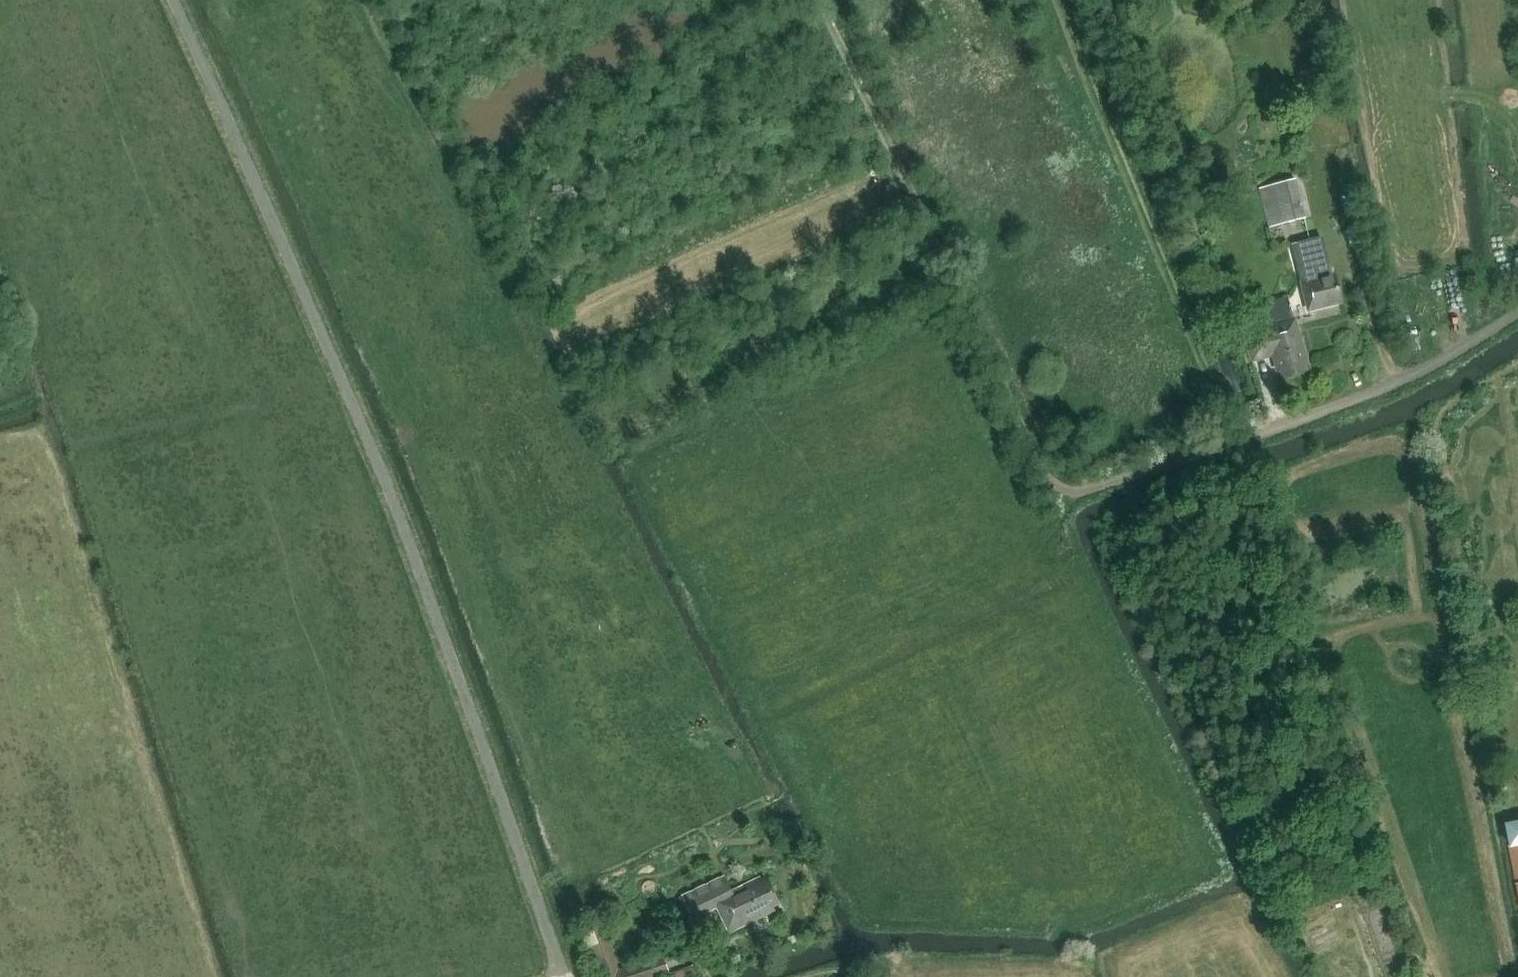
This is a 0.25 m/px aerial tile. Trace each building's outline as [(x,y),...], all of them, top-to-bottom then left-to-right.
[(1268,227),(1306,217),(1296,178),(1258,187),(1268,227)] [(1335,273),(1331,274),(1299,282),(1307,312),(1343,303),(1335,273)] [(1294,320),(1292,321),(1286,296),(1259,303),(1265,327),(1266,331),(1246,335),(1252,360),(1272,355),(1278,371),(1282,371),(1282,377),(1305,370),(1303,363),(1306,362),(1294,320)] [(1517,871),(1517,823),(1507,825),(1515,871),(1517,871)] [(773,904),(778,901),(770,882),(764,885),(761,878),(732,893),(724,877),(679,899),(688,920),(719,906),(730,931),(776,910),(773,904)] [(667,976),(660,955),(617,969),(606,936),(603,937),(599,926),(579,933),(594,976),(665,976),(667,976)]
